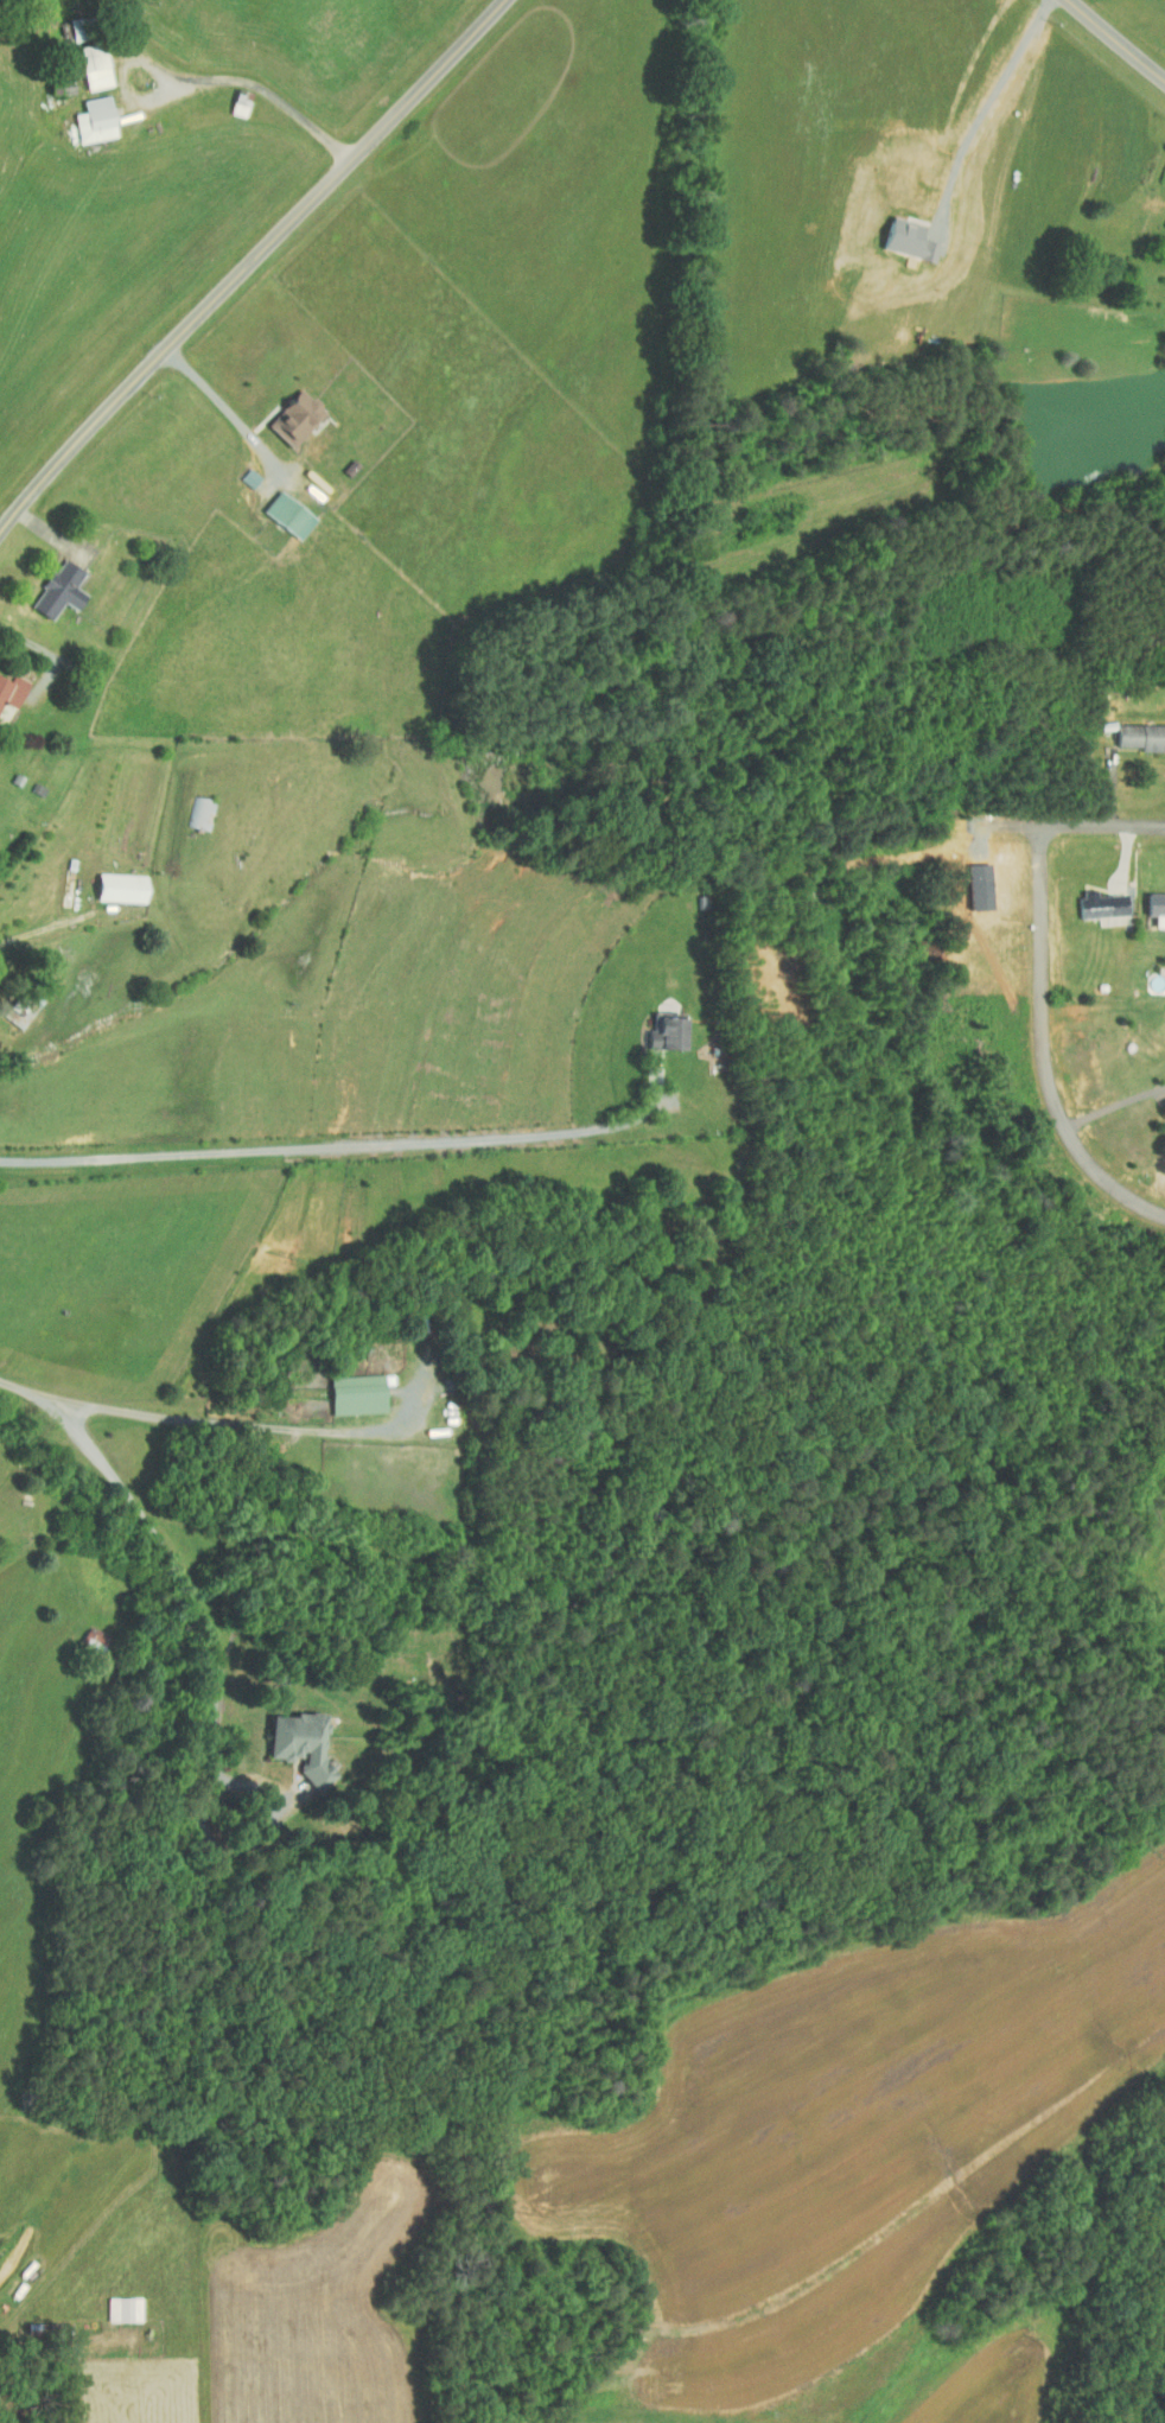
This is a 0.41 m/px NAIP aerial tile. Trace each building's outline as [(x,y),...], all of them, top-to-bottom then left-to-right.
[(67,42),(78,85),(102,79),(91,36),(67,42)] [(107,131),(99,89),(72,94),(74,106),(64,108),(69,137),(107,131)] [(1156,221),(1164,225),(1164,200),(1156,221)] [(255,419),(281,442),(314,406),(289,383),(255,419)] [(287,534),(305,513),(269,484),(252,505),(287,534)] [(73,567),(51,552),(19,601),(40,615),(52,596),(65,605),(75,590),(63,581),(73,567)] [(19,677),(3,669),(0,675),(0,699),(6,702),(19,677)] [(1107,718),(1107,741),(1130,741),(1130,744),(1164,745),(1164,719),(1107,718)] [(134,897),(135,869),(88,868),(87,895),(134,897)] [(1138,888),(1137,910),(1145,910),(1145,922),(1157,922),(1157,911),(1164,911),(1164,888),(1138,888)] [(1100,890),(1068,891),(1069,913),(1101,912),(1100,890)] [(33,995),(17,981),(0,1000),(0,1016),(9,1023),(33,995)] [(640,1044),(674,1045),(675,1009),(641,1008),(640,1044)] [(319,1370),(320,1407),(375,1406),(374,1368),(319,1370)] [(89,1624),(74,1622),(72,1638),(87,1640),(89,1624)] [(259,1752),(293,1753),(292,1782),(320,1783),(321,1757),(313,1756),(315,1708),(261,1706),(259,1752)] [(97,2291),(96,2315),(131,2315),(131,2291),(97,2291)]
